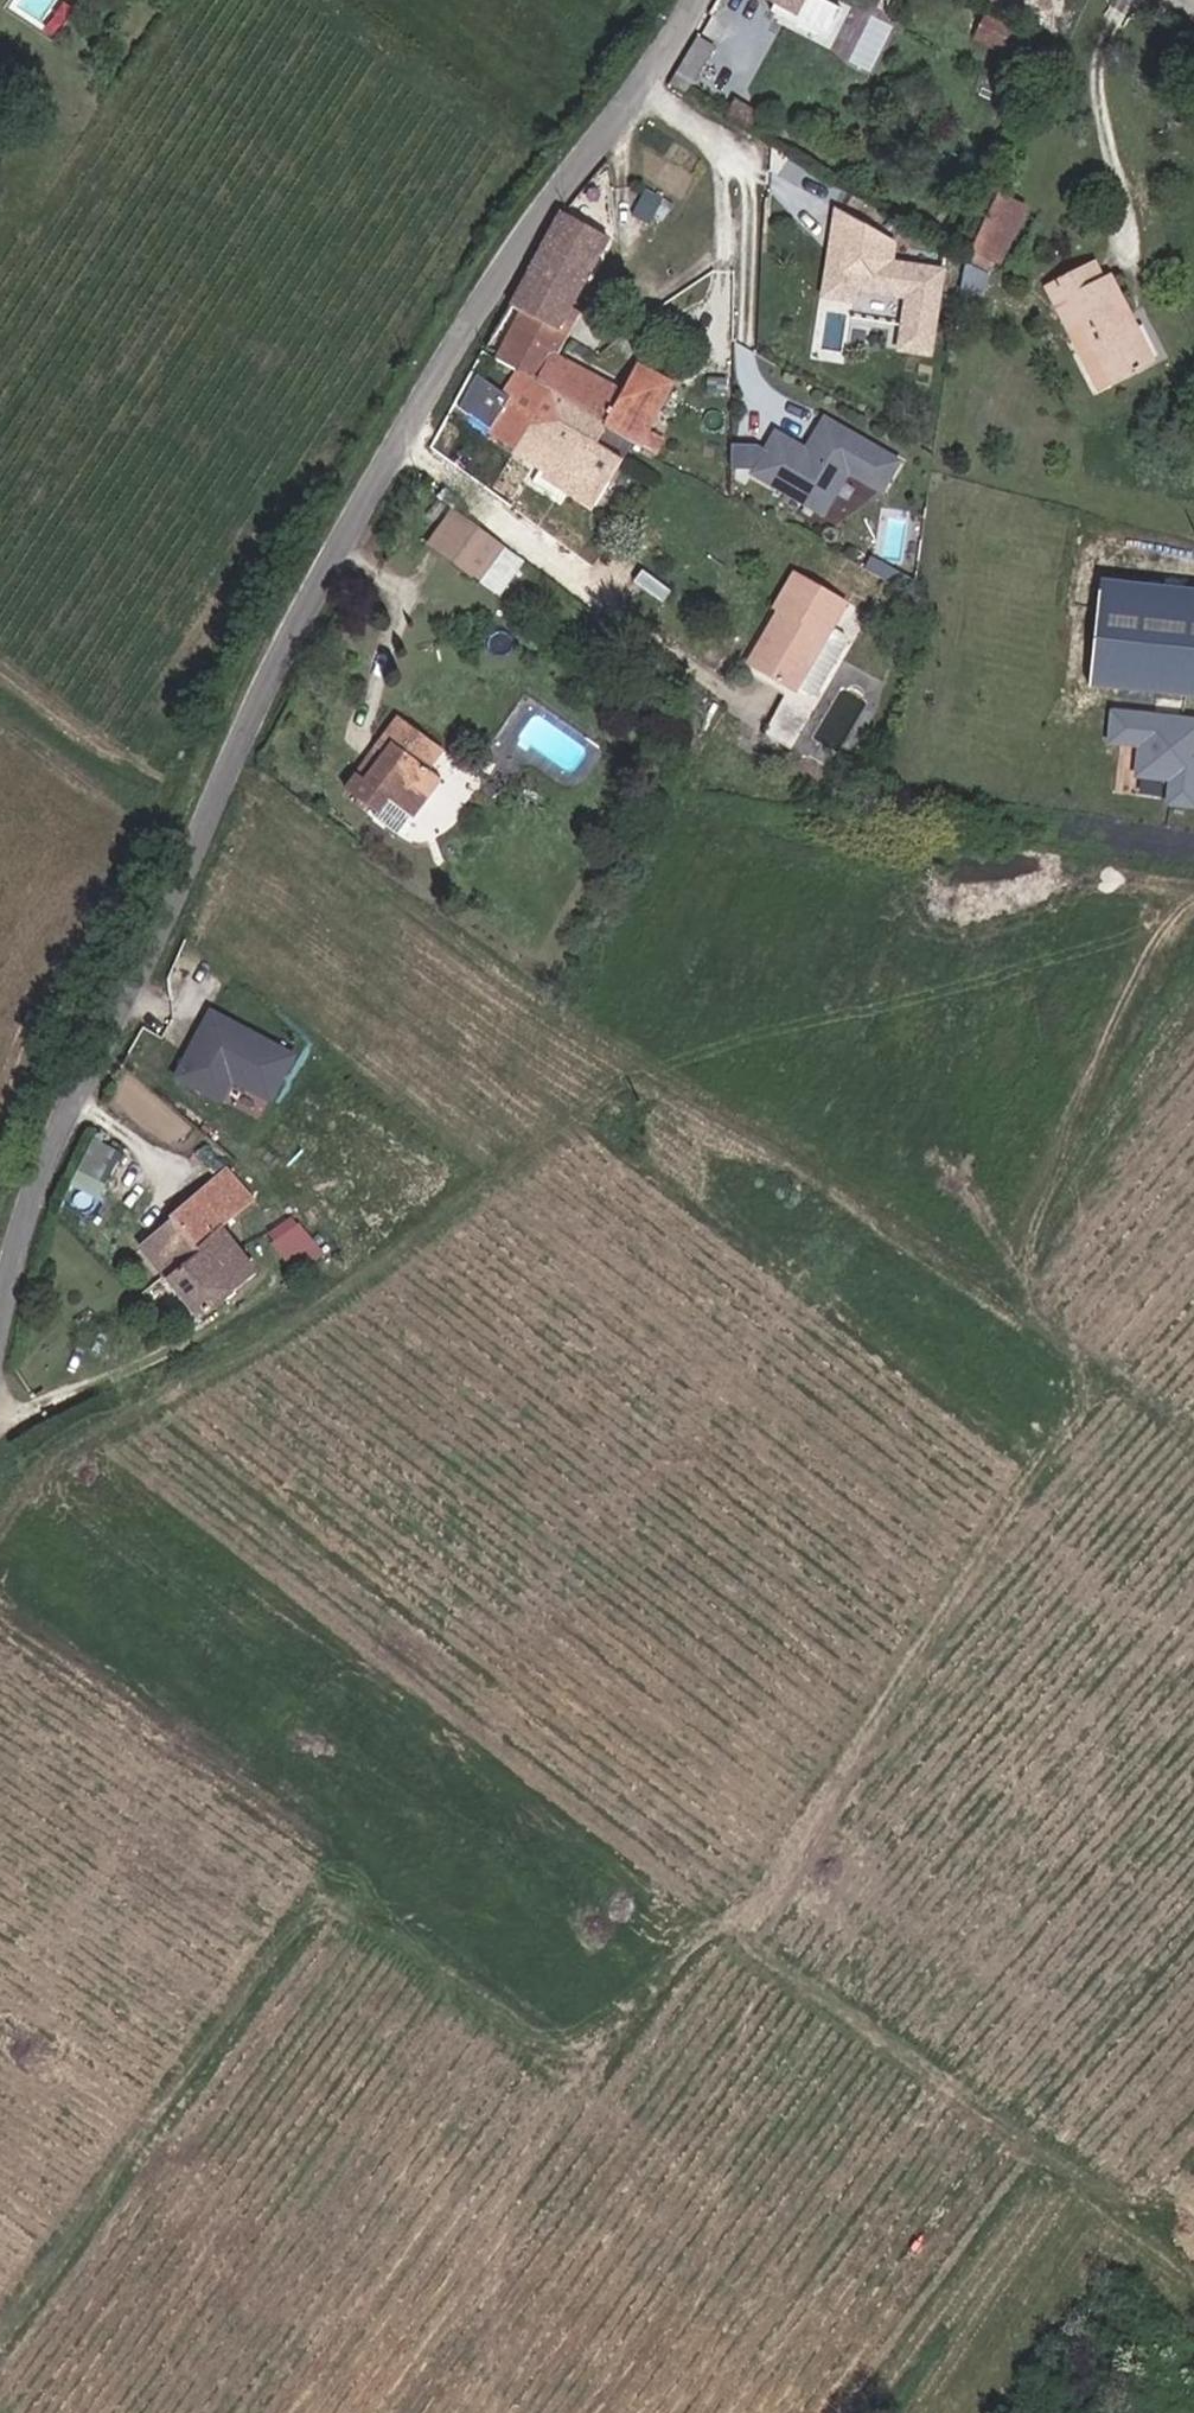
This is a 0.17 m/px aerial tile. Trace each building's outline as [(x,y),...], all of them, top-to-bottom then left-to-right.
[(811,22),(823,0),(768,0),(811,22)] [(979,37),(1008,48),(1016,27),(987,16),(979,37)] [(709,33),(696,26),(665,82),(679,90),(709,33)] [(1035,206),(1011,195),(984,250),(1009,261),(1035,206)] [(504,361),(525,373),(545,384),(563,350),(567,352),(588,314),(583,310),(621,241),(571,213),(518,308),(530,314),(504,361)] [(896,340),(925,344),(937,264),(825,248),(820,289),(850,294),(851,281),(903,289),(896,340)] [(1116,280),(1106,286),(1096,265),(1053,289),(1064,309),(1075,305),(1116,380),(1158,358),(1116,280)] [(619,425),(638,391),(567,352),(563,350),(545,384),(619,425)] [(638,391),(619,425),(668,451),(675,438),(661,431),(689,380),(654,361),(638,391)] [(545,384),(525,373),(495,426),(533,447),(545,453),(538,466),(608,504),(632,459),(608,446),(619,425),(545,384)] [(751,441),(728,441),(728,466),(751,466),(749,469),(820,510),(845,467),(879,487),(896,457),(821,414),(803,445),(772,428),(762,447),(751,441)] [(511,545),(463,509),(438,542),(485,579),(511,545)] [(778,606),(748,660),(787,681),(751,747),(813,781),(823,761),(789,743),(814,697),(794,686),(798,678),(829,621),(843,595),(791,567),(772,603),(778,606)] [(1097,591),(1088,682),(1193,692),(1193,601),(1097,591)] [(840,627),(829,621),(798,678),(809,685),(816,684),(842,633),(840,627)] [(1109,711),(1106,741),(1135,745),(1133,775),(1167,779),(1165,803),(1191,805),(1193,777),(1193,755),(1190,754),(1191,740),(1193,740),(1193,720),(1109,711)] [(364,779),(354,773),(344,790),(376,810),(386,795),(410,810),(436,770),(423,761),(435,742),(392,714),(369,750),(379,757),(364,779)] [(379,757),(369,750),(354,773),(364,779),(379,757)] [(185,1042),(165,1079),(198,1097),(219,1082),(257,1103),(281,1060),(200,1016),(190,1033),(194,1036),(190,1044),(185,1042)] [(99,1134),(73,1182),(101,1198),(128,1150),(99,1134)] [(133,1246),(166,1281),(225,1234),(222,1229),(254,1203),(222,1173),(213,1179),(206,1171),(198,1179),(203,1184),(164,1214),(168,1217),(133,1246)] [(255,1275),(225,1234),(166,1281),(196,1321),(255,1275)] [(295,1285),(318,1267),(287,1236),(278,1247),(295,1267),(286,1277),(295,1285)]
